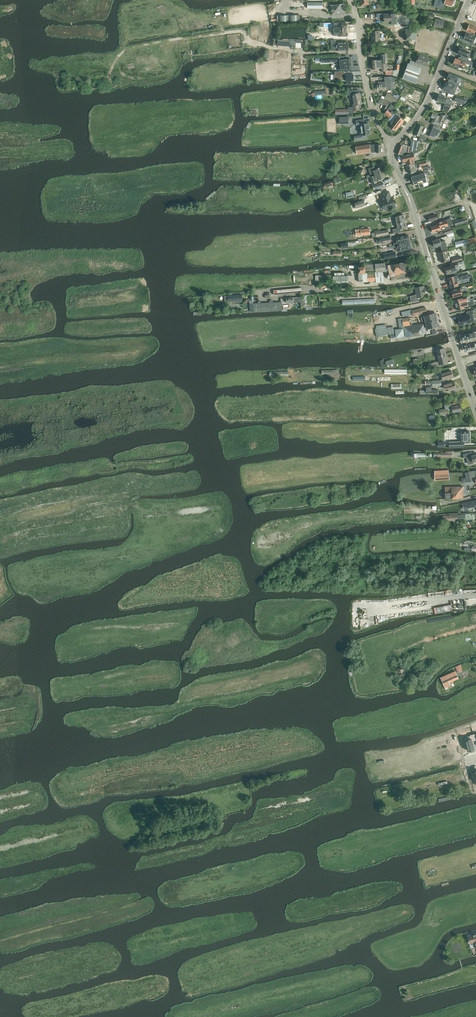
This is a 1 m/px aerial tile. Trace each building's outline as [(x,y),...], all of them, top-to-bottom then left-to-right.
[(437,7),(443,9),(444,4),(452,6),(452,4),(453,4),(454,0),(439,0),(437,7)] [(332,15),(345,13),(344,4),(330,5),(332,15)] [(394,17),(394,14),(391,14),(384,14),(384,22),(391,22),(391,25),(395,24),(395,29),(412,28),(412,16),(394,17)] [(428,17),(432,18),(431,21),(435,22),(434,26),(443,27),(444,21),(434,18),(434,15),(429,14),(428,17)] [(338,23),(334,23),(334,35),(339,35),(339,36),(342,36),(344,36),(345,36),(348,36),(348,33),(347,33),(347,27),(348,27),(348,24),(338,24),(338,23)] [(474,34),(475,35),(475,31),(475,30),(475,29),(475,27),(469,25),(467,30),(474,33),(474,34)] [(405,29),(406,40),(417,39),(416,28),(405,29)] [(379,37),(379,31),(371,31),(372,41),(383,40),(383,37),(379,37)] [(472,44),(475,37),(466,33),(463,40),(472,44)] [(337,42),(336,42),(336,50),(348,50),(348,42),(339,42),(339,40),(337,40),(337,42)] [(458,51),(457,53),(462,55),(465,56),(467,57),(468,55),(470,52),(465,50),(465,49),(462,47),(461,48),(459,48),(458,48),(457,51),(458,51)] [(372,60),(372,65),(382,65),(387,64),(386,54),(380,55),(381,60),(372,60)] [(347,55),(338,56),(338,57),(338,58),(338,62),(339,70),(352,69),(350,58),(347,59),(347,55)] [(421,64),(426,66),(427,63),(429,63),(430,58),(420,55),(419,57),(418,56),(416,62),(421,64)] [(455,58),(453,64),(456,65),(455,66),(458,67),(462,58),(461,57),(459,56),(458,59),(455,58)] [(462,58),(458,67),(461,68),(461,67),(464,69),(466,63),(472,65),(472,64),(473,62),(467,59),(462,58)] [(403,78),(416,83),(422,68),(419,67),(421,64),(416,62),(411,60),(410,64),(408,63),(403,78)] [(333,80),(344,80),(344,77),(346,77),(346,81),(353,81),(353,74),(344,74),(344,72),(335,72),(335,75),(333,75),(333,80)] [(449,79),(448,82),(458,86),(461,78),(449,73),(447,79),(449,79)] [(378,85),(378,90),(387,90),(391,90),(391,82),(394,82),(394,78),(392,77),(388,77),(389,81),(378,82),(378,85)] [(448,82),(446,81),(442,90),(454,94),(458,86),(448,82)] [(406,97),(410,89),(406,87),(402,94),(406,97)] [(353,105),(353,106),(354,110),(359,109),(358,105),(362,104),(361,97),(360,93),(354,94),(353,89),(347,91),(348,95),(350,95),(351,99),(352,99),(354,105),(353,105)] [(407,97),(418,102),(422,94),(417,92),(414,91),(412,95),(409,94),(407,97)] [(387,94),(385,97),(393,101),(392,102),(396,104),(397,103),(397,101),(398,99),(387,94)] [(437,100),(445,103),(444,107),(450,109),(453,100),(447,98),(447,97),(439,95),(437,100)] [(381,98),(378,103),(380,104),(381,103),(385,105),(383,109),(385,110),(387,107),(387,106),(389,102),(381,98)] [(387,110),(384,114),(390,118),(392,114),(394,112),(395,107),(391,105),(387,110)] [(404,120),(399,116),(395,113),(389,121),(392,123),(389,126),(396,131),(404,120)] [(448,115),(445,113),(445,115),(441,114),(440,117),(439,116),(432,113),(431,117),(434,118),(432,123),(434,124),(434,126),(433,126),(429,136),(433,137),(439,137),(442,130),(443,123),(444,121),(448,115)] [(355,141),(367,139),(366,135),(370,134),(369,130),(370,130),(369,126),(369,127),(368,123),(365,123),(364,119),(356,120),(356,124),(357,124),(358,124),(359,125),(360,125),(361,126),(360,127),(360,129),(361,131),(361,132),(362,133),(361,134),(360,135),(359,136),(358,136),(357,136),(355,137),(354,137),(355,141)] [(416,135),(420,136),(424,126),(418,124),(414,134),(416,135)] [(399,145),(396,154),(401,155),(405,154),(405,152),(407,153),(407,152),(408,146),(400,143),(399,145)] [(357,154),(370,152),(370,151),(373,151),(373,153),(381,152),(381,144),(370,145),(370,144),(356,146),(357,154)] [(407,165),(415,163),(414,160),(415,160),(414,153),(410,154),(402,156),(403,162),(406,161),(407,165)] [(422,166),(424,173),(425,173),(427,172),(428,171),(428,168),(429,168),(428,165),(427,165),(426,161),(419,162),(419,167),(422,166)] [(409,173),(416,171),(415,167),(418,167),(417,163),(414,163),(414,164),(407,166),(409,173)] [(370,177),(383,173),(381,167),(375,169),(374,166),(368,168),(371,174),(366,176),(367,178),(370,177)] [(372,183),(379,181),(378,180),(384,178),(383,173),(370,177),(372,183)] [(423,183),(428,182),(425,173),(424,173),(411,177),(414,185),(418,184),(420,188),(424,187),(423,183)] [(382,200),(385,210),(396,206),(393,197),(390,198),(389,195),(390,195),(388,191),(381,194),(383,200),(382,200)] [(364,200),(354,203),(356,208),(366,205),(364,200)] [(393,229),(394,233),(403,230),(403,227),(407,227),(404,214),(395,216),(398,228),(393,229)] [(463,218),(454,221),(456,226),(468,222),(467,217),(463,218)] [(446,220),(438,222),(439,224),(441,230),(441,231),(444,230),(452,228),(448,226),(453,224),(451,218),(446,220)] [(439,224),(431,227),(433,232),(441,230),(439,224)] [(395,245),(410,242),(408,235),(396,238),(397,243),(394,243),(394,245),(395,245)] [(475,242),(475,237),(468,239),(466,239),(455,242),(456,247),(475,242)] [(433,241),(434,247),(440,245),(442,250),(447,248),(445,241),(441,242),(440,239),(433,241)] [(410,242),(395,245),(395,247),(398,246),(399,251),(411,248),(410,242)] [(439,252),(441,262),(449,260),(447,250),(439,252)] [(393,264),(388,265),(390,277),(391,277),(391,281),(406,278),(405,274),(407,273),(404,262),(393,264)] [(409,271),(411,271),(411,274),(421,272),(419,262),(409,264),(410,268),(408,268),(409,271)] [(445,268),(447,274),(457,272),(455,267),(458,266),(457,262),(450,263),(451,266),(445,268)] [(386,271),(385,263),(375,264),(365,265),(365,266),(358,266),(359,274),(359,282),(361,282),(364,282),(368,281),(376,281),(376,282),(384,281),(383,271),(386,271)] [(334,275),(334,285),(349,284),(349,274),(334,275)] [(450,282),(457,280),(463,279),(468,277),(467,274),(466,275),(456,277),(455,275),(448,277),(448,278),(448,279),(449,280),(450,282)] [(457,280),(450,282),(450,284),(450,285),(450,286),(451,287),(451,288),(458,286),(458,284),(469,281),(468,277),(463,279),(457,280)] [(418,298),(426,296),(424,285),(415,287),(416,294),(414,294),(414,295),(410,295),(412,302),(419,301),(418,298)] [(452,290),(453,293),(452,294),(453,296),(454,297),(462,295),(461,291),(466,289),(465,286),(461,287),(462,289),(460,289),(460,288),(454,290),(453,290),(452,290)] [(303,296),(286,297),(287,302),(300,302),(301,306),(304,306),(304,301),(303,296)] [(462,298),(454,300),(456,305),(468,302),(467,297),(462,298)] [(468,302),(456,305),(457,310),(464,308),(464,307),(474,304),(473,300),(471,301),(469,302),(468,302)] [(278,311),(278,302),(253,303),(253,312),(278,311)] [(403,317),(413,315),(413,316),(427,313),(426,307),(412,310),(411,310),(402,312),(403,317)] [(467,315),(458,317),(460,326),(471,323),(469,314),(473,313),(473,310),(467,312),(467,315)] [(425,321),(425,322),(437,319),(437,318),(438,318),(437,314),(436,314),(435,313),(424,316),(422,317),(423,318),(421,318),(422,322),(425,321)] [(399,327),(399,329),(404,328),(406,337),(426,333),(424,323),(410,325),(409,317),(402,319),(402,318),(398,319),(399,327)] [(437,319),(425,322),(427,328),(439,325),(438,324),(439,324),(438,320),(437,320),(437,319)] [(375,329),(376,336),(394,334),(393,327),(386,327),(386,325),(376,326),(377,329),(375,329)] [(460,337),(461,343),(475,340),(474,332),(469,334),(470,335),(460,337)] [(439,366),(442,366),(442,363),(448,362),(445,348),(436,351),(439,361),(430,363),(431,366),(439,366)] [(453,377),(451,370),(441,373),(443,380),(453,377)] [(448,388),(449,391),(456,389),(454,381),(443,384),(444,388),(448,388)] [(445,409),(439,410),(440,414),(448,413),(447,411),(448,411),(453,410),(453,412),(461,411),(460,404),(452,406),(452,403),(444,405),(445,409)] [(470,442),(469,431),(461,431),(462,441),(449,441),(450,447),(464,447),(464,442),(470,442)] [(475,461),(475,455),(473,455),(472,452),(463,454),(464,458),(467,457),(468,464),(474,463),(474,462),(475,461)] [(465,473),(467,482),(471,481),(475,480),(475,481),(475,477),(475,478),(474,471),(469,472),(465,473)] [(463,486),(445,487),(445,499),(463,498),(463,486)] [(462,502),(463,508),(475,505),(475,500),(462,502)] [(452,604),(435,606),(436,612),(453,610),(452,604)] [(442,680),(446,689),(449,688),(448,686),(451,685),(449,682),(459,678),(455,671),(441,677),(442,680)] [(471,739),(465,740),(468,750),(474,749),(471,741),(471,739)]
